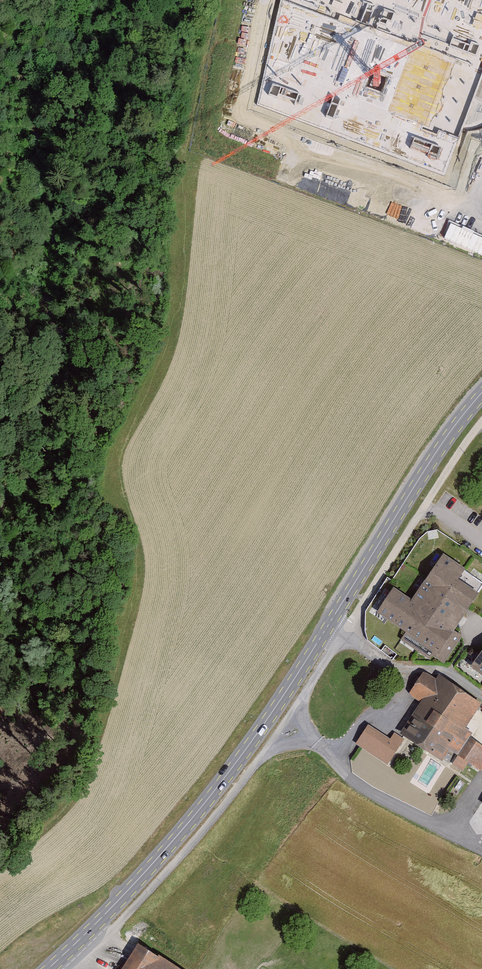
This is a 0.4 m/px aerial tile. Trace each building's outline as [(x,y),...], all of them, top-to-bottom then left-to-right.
[(387,148),(406,155),(404,135),(432,54),(427,45),(440,43),(444,34),(426,28),(430,16),(407,29),(412,39),(411,42),(399,44),(402,68),(357,52),(320,73),(323,63),(316,67),(318,71),(304,79),(337,75),(348,93),(357,65),(363,62),(367,96),(375,95),(377,91),(392,96),(382,97),(385,123),(394,126),(387,148)] [(315,94),(323,97),(326,86),(318,83),(315,94)] [(360,107),(347,106),(346,121),(362,122),(362,119),(371,120),(372,100),(360,100),(360,107)] [(462,188),(481,141),(481,135),(472,131),(462,155),(469,158),(467,163),(463,162),(461,165),(466,167),(463,173),(454,169),(448,182),(462,188)] [(330,195),(332,185),(303,178),(306,168),(295,165),(290,185),(330,195)] [(465,571),(443,556),(412,602),(393,590),(376,614),(405,634),(400,641),(430,661),(433,657),(444,665),(463,638),(454,632),(479,596),(458,582),(465,571)] [(470,669),(481,677),(481,653),(470,669)] [(438,676),(434,681),(423,673),(408,694),(421,703),(400,734),(476,786),(481,778),(481,740),(463,727),(479,704),(438,676)] [(368,726),(356,745),(387,766),(404,740),(394,733),(389,740),(368,726)] [(138,942),(120,968),(177,968),(138,942)]
